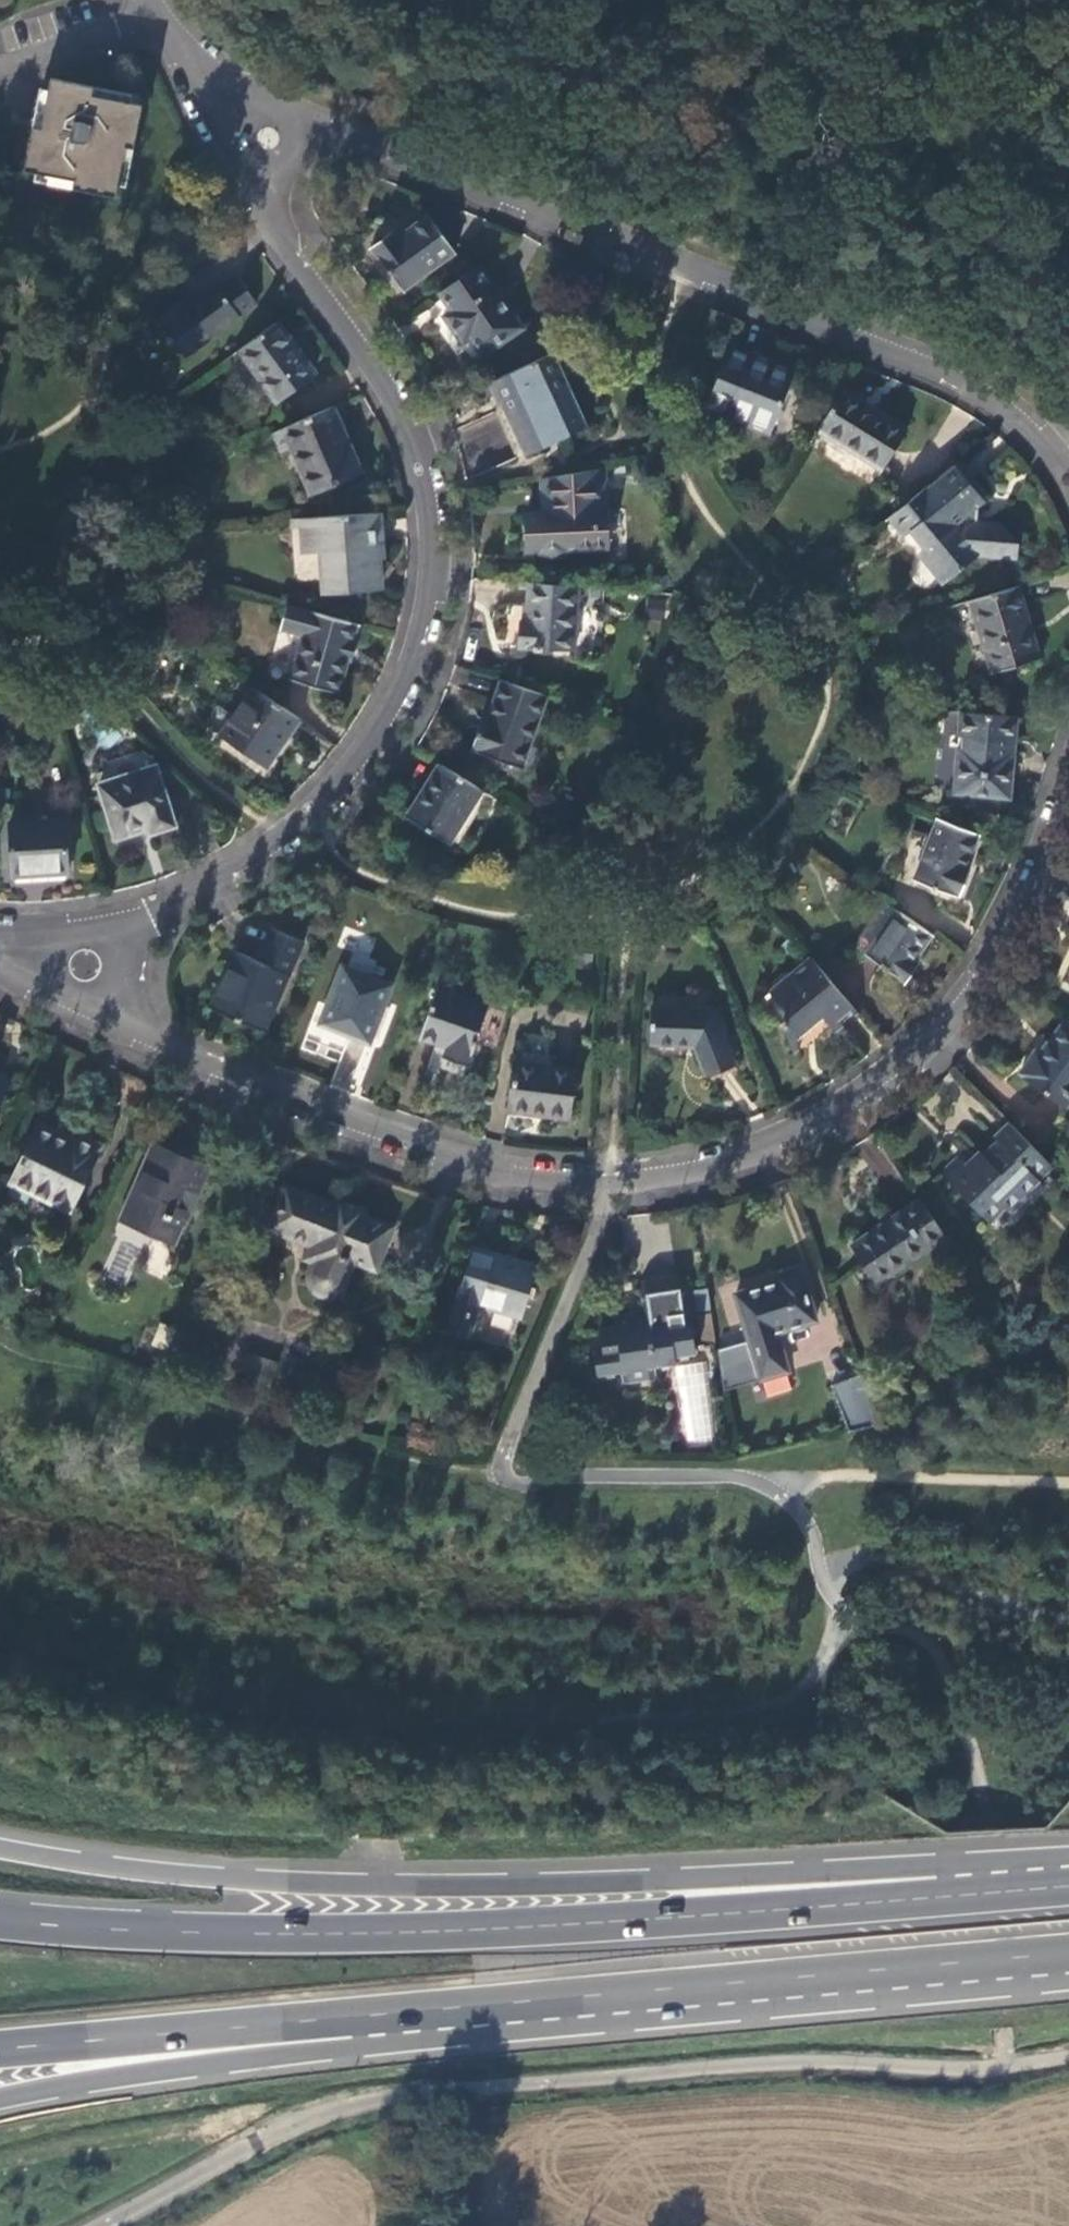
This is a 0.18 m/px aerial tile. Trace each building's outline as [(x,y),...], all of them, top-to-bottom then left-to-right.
[(76,190),(119,198),(128,148),(135,149),(143,106),(93,97),(94,90),(52,80),(45,112),(42,131),(35,130),(27,173),(76,182),(76,190)] [(372,250),(405,292),(457,253),(430,216),(400,239),(395,232),(372,250)] [(480,266),(441,294),(455,312),(447,317),(465,343),(472,338),(484,356),(523,330),(480,266)] [(159,320),(187,358),(257,305),(237,280),(220,293),(216,288),(191,308),(185,301),(159,320)] [(277,324),(239,352),(278,401),(314,373),(277,324)] [(728,417),(771,434),(794,370),(752,354),(752,356),(731,348),(708,406),(729,415),(728,417)] [(590,427),(556,353),(493,383),(526,458),(590,427)] [(842,388),(816,429),(880,469),(906,428),(842,388)] [(336,408),(287,429),(295,451),(301,448),(317,491),(362,475),(336,408)] [(959,460),(892,514),(907,532),(911,530),(925,546),(921,549),(942,576),(951,574),(979,552),(1009,554),(1017,552),(1017,537),(1002,519),(976,519),(977,507),(989,497),(959,460)] [(609,547),(608,469),(546,481),(547,516),(527,517),(529,551),(539,550),(545,553),(550,555),(557,556),(562,554),(571,549),(609,547)] [(376,514),(306,519),(308,550),(326,548),(330,589),(381,585),(376,514)] [(1022,581),(970,596),(992,669),(1043,655),(1022,581)] [(576,652),(581,587),(533,583),(530,623),(525,623),(522,648),(576,652)] [(669,597),(650,596),(648,616),(667,617),(669,597)] [(288,604),(281,628),(302,635),(289,678),(337,693),(358,624),(288,604)] [(476,740),(492,757),(525,769),(550,697),(501,681),(488,719),(484,717),(476,740)] [(267,770),(300,723),(265,699),(253,690),(221,737),(267,770)] [(1019,715),(964,709),(960,744),(957,744),(952,790),(1010,796),(1019,715)] [(100,777),(151,765),(147,751),(96,763),(100,777)] [(441,765),(410,816),(453,842),(484,789),(441,765)] [(100,786),(118,841),(151,829),(153,834),(177,825),(157,767),(100,786)] [(982,831),(941,815),(919,876),(958,893),(959,888),(966,891),(975,867),(969,864),(982,831)] [(13,823),(17,877),(70,873),(67,819),(13,823)] [(856,943),(867,951),(899,908),(888,899),(856,943)] [(935,933),(899,908),(867,951),(908,979),(921,963),(915,959),(935,933)] [(237,951),(212,1008),(268,1031),(306,943),(271,928),(258,959),(237,951)] [(862,1015),(816,957),(769,995),(771,999),(778,993),(789,1006),(781,1012),(797,1053),(801,1049),(795,1035),(823,1013),(839,1033),(846,1028),(839,1019),(851,1010),(858,1018),(862,1015)] [(344,967),(322,1025),(372,1044),(394,986),(344,967)] [(436,987),(422,1037),(448,1045),(445,1054),(471,1061),(487,1002),(436,987)] [(715,1005),(657,1004),(656,1040),(698,1044),(709,1073),(738,1063),(715,1005)] [(1068,1100),(1068,1026),(1063,1022),(1037,1058),(1032,1055),(1019,1075),(1064,1107),(1068,1100)] [(515,1065),(509,1113),(568,1121),(574,1072),(515,1065)] [(1038,1184),(1052,1170),(1007,1124),(993,1139),(995,1140),(980,1155),(969,1144),(937,1175),(987,1225),(1002,1211),(1010,1218),(1041,1188),(1038,1184)] [(41,1126),(11,1188),(70,1215),(102,1147),(75,1135),(73,1141),(41,1126)] [(149,1153),(123,1213),(154,1226),(152,1233),(174,1243),(181,1225),(184,1226),(207,1169),(188,1160),(184,1169),(149,1153)] [(365,1212),(339,1202),(337,1207),(285,1186),(268,1231),(311,1247),(305,1262),(313,1265),(309,1275),(309,1279),(309,1283),(310,1286),(312,1289),(315,1294),(320,1297),(323,1299),(328,1299),(332,1299),(339,1296),(342,1293),(346,1290),(348,1284),(355,1266),(376,1274),(394,1229),(363,1217),(365,1212)] [(945,1237),(920,1201),(854,1248),(879,1283),(945,1237)] [(473,1252),(450,1338),(470,1344),(480,1308),(523,1321),(536,1270),(473,1252)] [(733,1294),(757,1375),(783,1368),(772,1330),(810,1318),(795,1269),(771,1276),(773,1282),(733,1294)] [(589,1354),(594,1380),(622,1375),(623,1384),(650,1380),(649,1372),(673,1368),(672,1360),(692,1358),(681,1278),(636,1284),(642,1320),(631,1322),(630,1316),(610,1319),(612,1329),(596,1332),(599,1353),(589,1354)] [(679,1362),(677,1442),(708,1442),(710,1363),(679,1362)] [(878,1419),(858,1370),(827,1381),(846,1427),(878,1419)] [(761,1382),(765,1398),(791,1391),(787,1376),(761,1382)]
